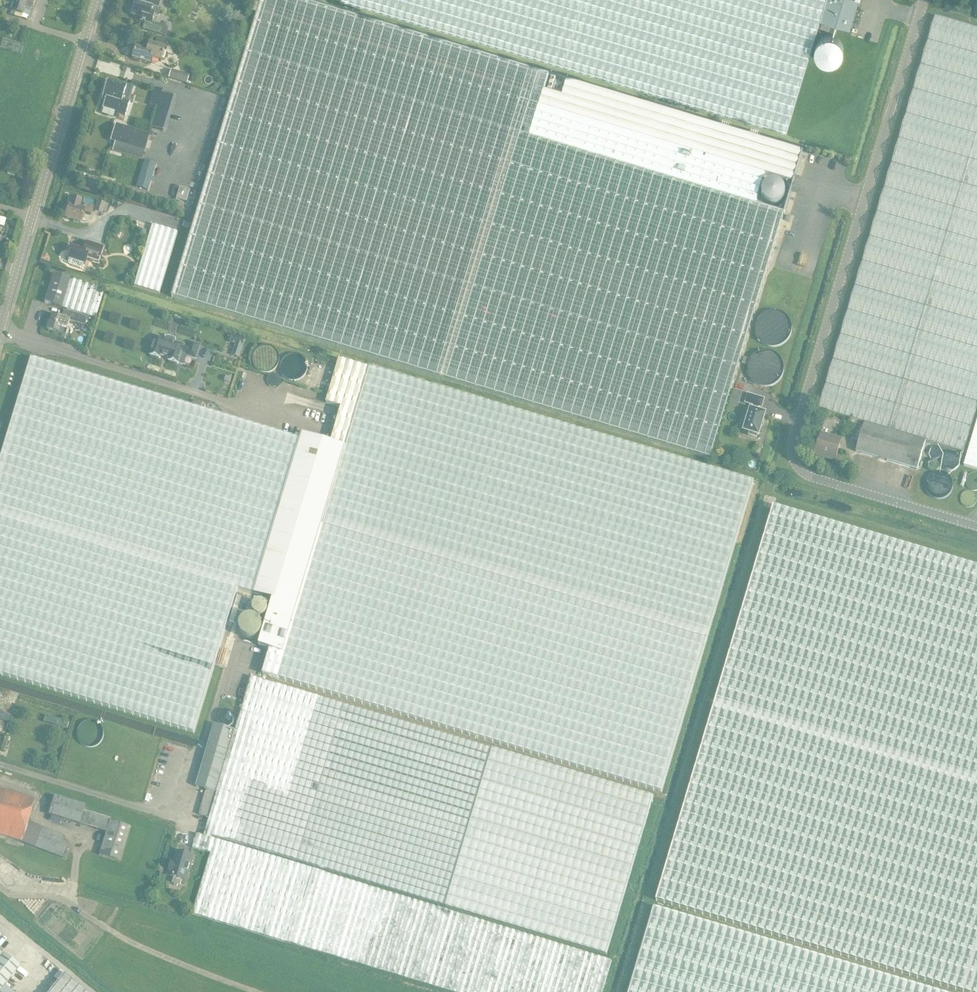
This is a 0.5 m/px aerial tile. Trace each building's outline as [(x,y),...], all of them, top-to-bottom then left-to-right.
[(11,12),(22,15),(24,10),(31,12),(34,0),(15,0),(11,12)] [(140,18),(139,22),(150,25),(153,15),(152,14),(154,9),(157,10),(159,2),(154,0),(139,0),(138,4),(134,2),(130,15),(140,18)] [(173,298),(210,309),(393,364),(503,397),(612,430),(709,459),(734,379),(755,309),(774,246),(783,214),(790,191),(793,183),(795,176),(802,152),(567,82),(562,97),(544,92),(549,76),(296,0),(262,0),(173,298)] [(825,0),(351,0),(786,130),(820,19),(825,0)] [(859,0),(825,0),(820,19),(850,28),(859,0)] [(846,418),(925,442),(964,453),(976,408),(976,29),(935,17),(818,409),(846,418)] [(820,27),(835,32),(837,27),(822,23),(820,27)] [(161,28),(150,25),(149,31),(160,35),(161,28)] [(159,62),(163,49),(166,40),(157,38),(154,46),(148,44),(146,52),(135,49),(132,59),(148,64),(150,59),(159,62)] [(189,76),(171,70),(168,78),(186,84),(189,76)] [(107,80),(102,98),(105,99),(102,108),(125,116),(130,102),(129,102),(134,87),(122,83),(121,85),(108,81),(108,80),(107,80)] [(157,110),(151,128),(163,132),(168,113),(157,110)] [(148,136),(115,126),(109,142),(114,144),(112,152),(140,161),(148,136)] [(146,167),(139,188),(148,191),(155,170),(146,167)] [(90,214),(93,207),(85,205),(84,208),(79,207),(81,201),(70,197),(67,206),(69,206),(65,218),(80,223),(83,212),(90,214)] [(108,204),(97,201),(94,211),(102,213),(102,211),(106,212),(108,204)] [(134,286),(159,293),(177,233),(152,225),(134,286)] [(92,261),(94,256),(100,258),(103,248),(86,243),(84,251),(71,247),(67,259),(85,265),(87,260),(92,261)] [(62,308),(70,280),(54,275),(45,304),(62,309),(62,308)] [(104,290),(70,280),(62,308),(95,318),(104,290)] [(86,326),(89,317),(65,310),(62,318),(53,315),(48,330),(66,335),(70,322),(86,326)] [(169,361),(178,364),(184,366),(187,356),(196,359),(200,345),(191,342),(190,348),(184,346),(184,345),(175,342),(176,339),(166,336),(165,339),(157,336),(151,355),(160,358),(161,355),(170,358),(169,361)] [(210,364),(218,366),(220,357),(213,355),(210,364)] [(253,594),(300,440),(32,359),(0,463),(0,674),(194,733),(238,589),(253,594)] [(331,443),(344,447),(368,370),(338,361),(326,403),(341,408),(331,443)] [(344,447),(321,522),(708,638),(753,484),(748,482),(613,442),(417,384),(368,370),(344,447)] [(759,435),(765,414),(758,411),(759,407),(761,407),(763,399),(748,395),(746,403),(753,405),(751,410),(751,409),(744,431),(750,433),(749,435),(757,437),(757,435),(759,435)] [(916,470),(925,442),(846,418),(843,427),(847,428),(846,433),(853,435),(851,443),(857,445),(855,452),(916,470)] [(964,466),(976,471),(976,422),(964,466)] [(321,522),(344,447),(331,443),(302,434),(300,440),(253,594),(273,600),(259,647),(270,650),(282,654),(321,522)] [(834,461),(841,439),(821,434),(815,455),(834,461)] [(773,506),(656,900),(964,991),(976,991),(976,567),(773,506)] [(282,654),(270,650),(263,674),(662,792),(708,638),(321,522),(282,654)] [(209,818),(203,836),(211,838),(211,836),(606,955),(653,797),(491,749),(251,678),(235,732),(233,731),(225,756),(228,761),(209,818)] [(7,691),(4,701),(14,705),(17,694),(7,691)] [(5,734),(13,705),(0,701),(0,733),(5,734)] [(45,715),(43,722),(67,729),(69,723),(45,715)] [(199,815),(209,818),(228,761),(225,756),(233,731),(215,726),(196,787),(206,790),(199,815)] [(21,842),(34,800),(0,789),(0,835),(21,842)] [(84,810),(53,800),(48,815),(76,824),(76,823),(106,832),(99,855),(120,862),(130,828),(109,821),(110,819),(83,811),(84,810)] [(211,838),(203,836),(196,834),(192,848),(211,854),(192,915),(291,945),(408,979),(450,991),(602,991),(611,961),(211,838)] [(182,880),(186,881),(193,857),(178,852),(174,863),(172,862),(168,874),(171,875),(170,876),(174,878),(172,883),(180,886),(182,880)] [(654,908),(629,991),(937,991),(654,908)] [(0,958),(0,990),(20,966),(4,953),(3,954),(0,958)] [(64,974),(49,991),(87,991),(64,974)]
